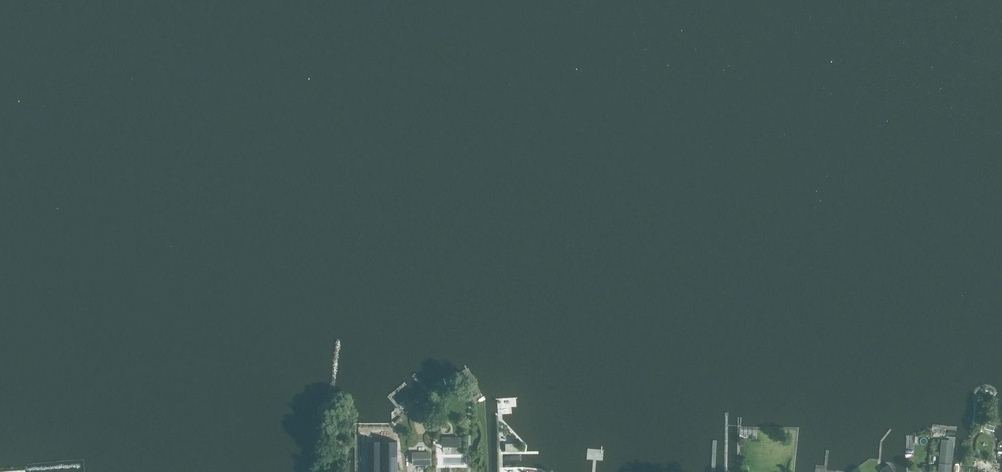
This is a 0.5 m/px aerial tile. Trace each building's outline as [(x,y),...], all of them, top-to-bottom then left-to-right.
[(368,434),(368,441),(368,471),(397,471),(397,441),(397,434),(368,434)] [(461,437),(442,437),(442,447),(461,447),(461,437)] [(953,443),(942,442),(939,471),(950,471),(953,443)] [(415,463),(429,463),(429,452),(415,452),(415,463)] [(522,458),(501,458),(500,467),(522,467),(522,458)]
